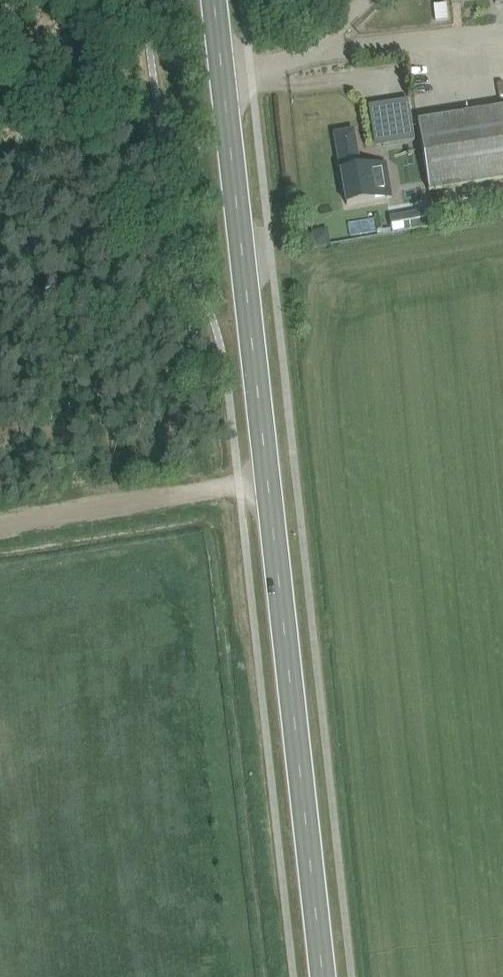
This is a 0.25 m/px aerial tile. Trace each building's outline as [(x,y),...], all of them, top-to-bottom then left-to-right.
[(418,121),(429,193),(502,181),(502,107),(418,121)] [(373,122),(375,145),(414,141),(411,118),(373,122)] [(341,171),(347,205),(385,199),(383,181),(381,165),(370,167),(369,166),(341,171)] [(431,197),(433,212),(453,209),(450,193),(431,197)]
